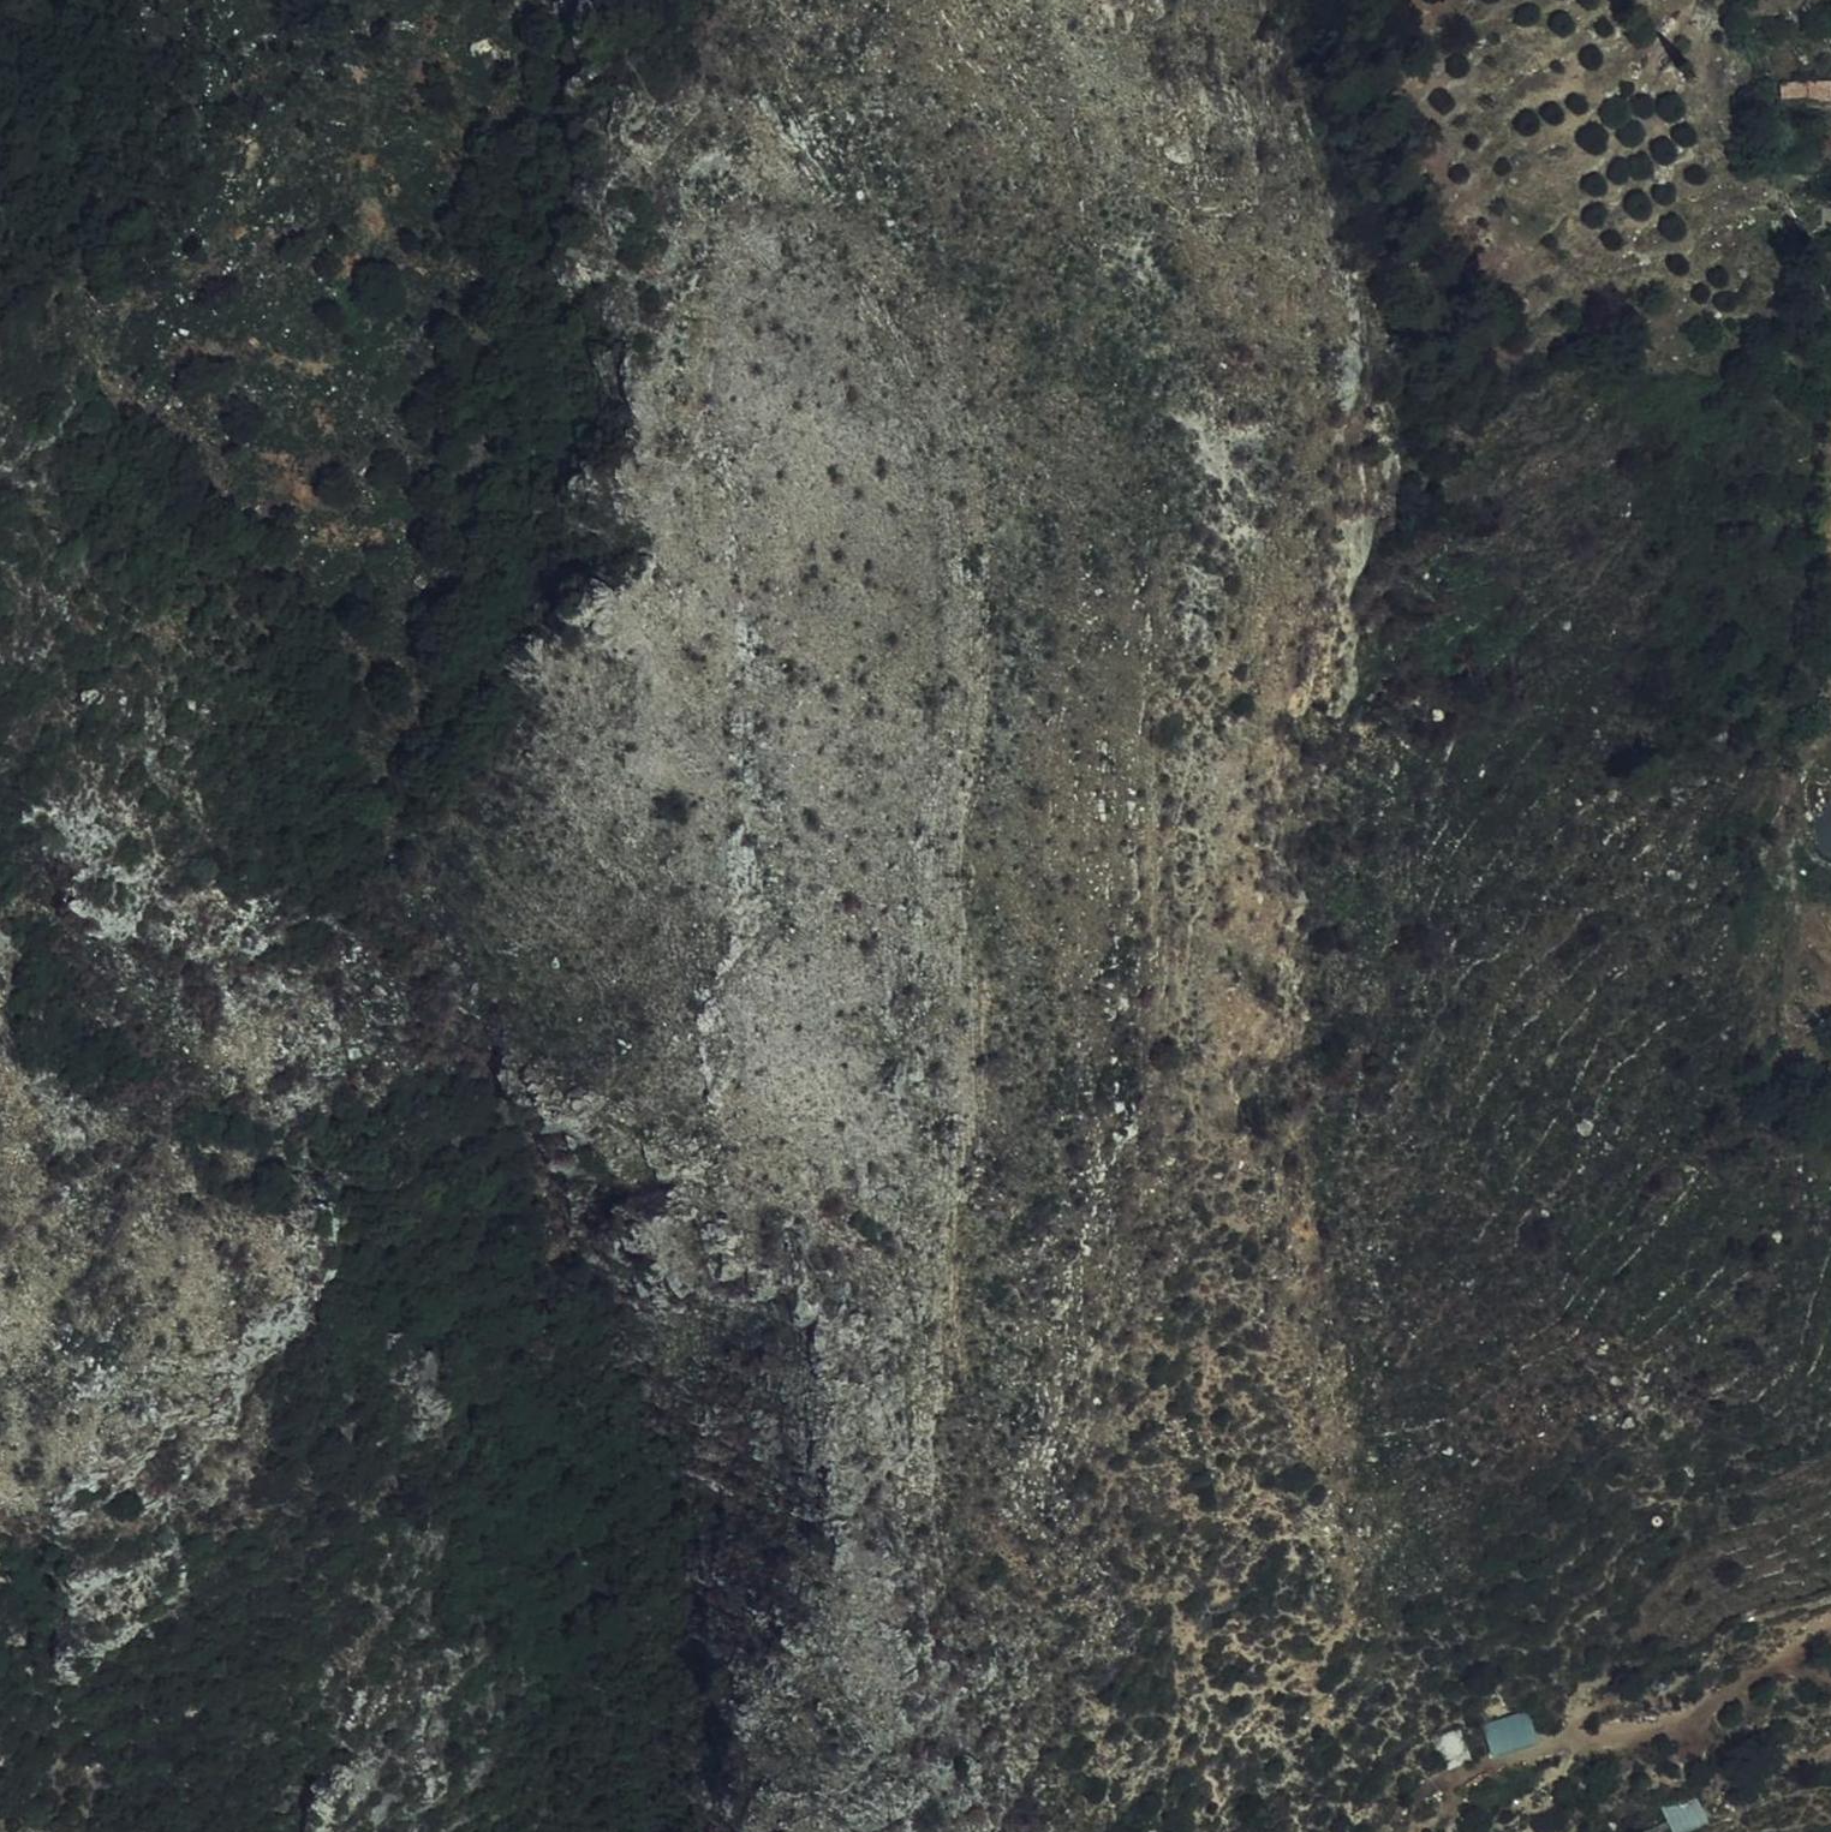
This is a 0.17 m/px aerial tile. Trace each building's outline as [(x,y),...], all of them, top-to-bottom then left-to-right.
[(1493,1750),(1539,1743),(1533,1710),(1487,1718),(1493,1750)]
